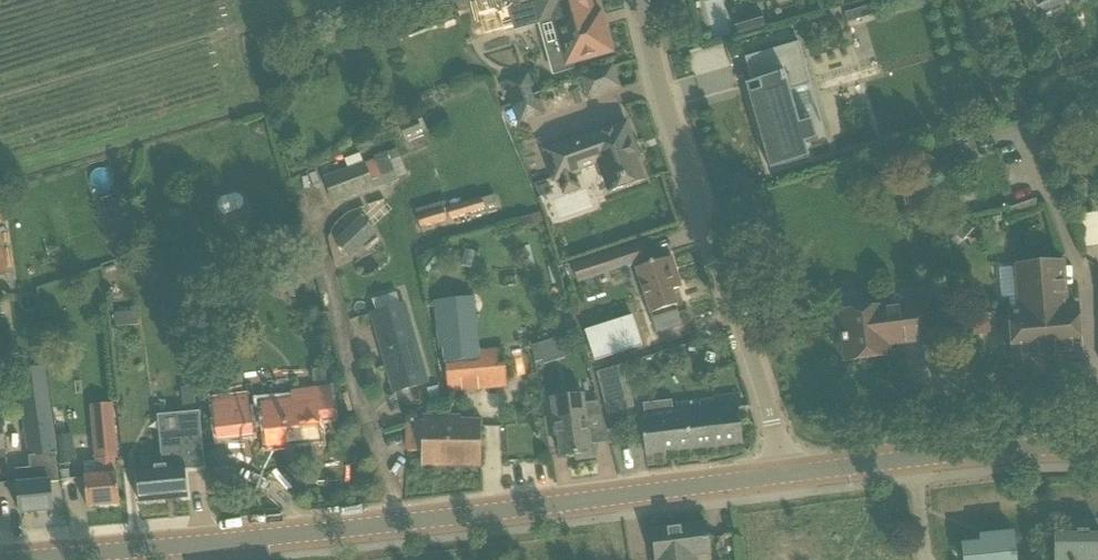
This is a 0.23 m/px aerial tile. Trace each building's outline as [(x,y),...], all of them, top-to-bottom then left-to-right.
[(515,27),(539,20),(554,74),(574,69),(573,64),(612,53),(601,13),(592,15),(588,0),(507,0),(515,27)] [(847,23),(875,16),(872,6),(845,13),(847,23)] [(761,11),(734,18),(739,38),(766,31),(761,11)] [(748,95),(766,156),(770,170),(776,168),(809,158),(805,144),(818,140),(812,122),(800,125),(790,91),(811,85),(799,42),(745,58),(746,62),(752,60),(761,91),(748,95)] [(266,73),(271,74),(275,73),(279,70),(280,65),(279,61),(275,57),(272,56),(266,57),(263,61),(262,65),(263,70),(266,73)] [(513,108),(534,101),(532,95),(530,89),(533,88),(528,72),(503,81),(513,108)] [(598,92),(591,74),(580,78),(586,96),(598,92)] [(265,95),(268,106),(280,103),(277,92),(265,95)] [(537,100),(534,101),(513,108),(518,123),(542,114),(537,100)] [(598,177),(605,174),(611,192),(643,180),(636,159),(639,158),(627,124),(586,138),(585,136),(545,150),(555,179),(557,179),(558,181),(576,174),(595,168),(598,177)] [(365,160),(322,177),(333,204),(374,188),(374,189),(398,180),(398,179),(408,174),(398,149),(387,153),(386,151),(374,156),(375,159),(366,162),(365,160)] [(12,204),(8,192),(0,195),(0,208),(12,204)] [(226,214),(228,213),(238,210),(240,209),(241,208),(242,207),(243,206),(244,204),(244,202),(244,201),(244,199),(243,197),(242,196),(241,195),(239,194),(238,193),(236,193),(234,193),(233,193),(223,196),(221,197),(220,198),(218,199),(217,201),(217,202),(216,204),(216,206),(217,208),(217,209),(219,211),(220,212),(221,213),(223,213),(225,214),(226,214)] [(494,195),(481,198),(480,197),(446,207),(444,201),(414,209),(419,227),(497,205),(494,195)] [(377,233),(361,217),(335,243),(351,259),(377,233)] [(963,240),(973,229),(966,223),(956,234),(963,240)] [(627,266),(622,251),(574,266),(579,282),(598,275),(595,265),(610,260),(614,271),(627,266)] [(679,282),(671,257),(636,269),(651,314),(657,333),(682,325),(678,311),(677,311),(676,306),(677,306),(672,291),(679,289),(677,282),(679,282)] [(9,259),(0,261),(0,277),(12,274),(9,259)] [(1010,312),(1013,358),(1041,355),(1042,352),(1052,351),(1054,354),(1081,352),(1078,306),(1067,307),(1063,263),(1017,267),(1021,311),(1010,312)] [(373,313),(396,393),(425,385),(403,305),(400,306),(396,293),(372,300),(376,312),(373,313)] [(444,346),(449,393),(508,387),(503,348),(478,350),(477,343),(479,343),(474,298),(438,302),(443,346),(444,346)] [(899,343),(937,339),(933,302),(884,309),(884,308),(840,313),(846,361),(889,355),(887,341),(898,339),(899,343)] [(137,312),(114,314),(115,328),(139,326),(137,312)] [(989,334),(987,315),(972,317),(974,335),(989,334)] [(640,320),(591,333),(599,364),(648,352),(640,320)] [(543,362),(537,345),(532,347),(535,364),(543,362)] [(624,409),(614,367),(597,372),(607,414),(624,409)] [(249,405),(248,396),(247,396),(246,394),(213,398),(220,446),(222,446),(221,438),(251,434),(252,442),(254,442),(251,420),(267,418),(270,453),(271,453),(270,444),(319,439),(320,448),(321,448),(318,419),(335,417),(331,385),(292,390),(294,397),(262,401),(262,404),(249,405)] [(556,434),(559,433),(561,457),(576,455),(577,461),(597,458),(595,444),(610,442),(598,402),(584,403),(584,397),(554,400),(556,434)] [(642,420),(646,455),(743,444),(739,408),(718,411),(716,400),(655,407),(656,418),(642,420)] [(92,407),(97,460),(117,458),(112,405),(92,407)] [(60,482),(51,407),(22,410),(27,457),(26,457),(27,469),(16,470),(20,514),(53,511),(50,483),(60,482)] [(421,466),(481,467),(480,422),(462,422),(462,418),(425,417),(425,422),(409,421),(408,451),(422,452),(421,466)] [(136,469),(140,503),(188,498),(185,464),(203,462),(199,429),(161,433),(165,466),(136,469)] [(58,446),(73,444),(72,436),(57,437),(58,446)] [(117,474),(115,460),(97,461),(84,463),(85,477),(87,507),(120,504),(117,474)] [(706,524),(652,531),(656,559),(697,559),(696,556),(710,554),(707,531),(706,524)] [(1013,534),(994,537),(995,544),(982,545),(982,544),(963,547),(965,559),(1016,559),(1013,534)] [(1090,534),(1090,540),(1083,540),(1083,539),(1082,537),(1082,536),(1081,535),(1079,535),(1078,534),(1055,534),(1054,559),(1097,559),(1097,534),(1090,534)]
